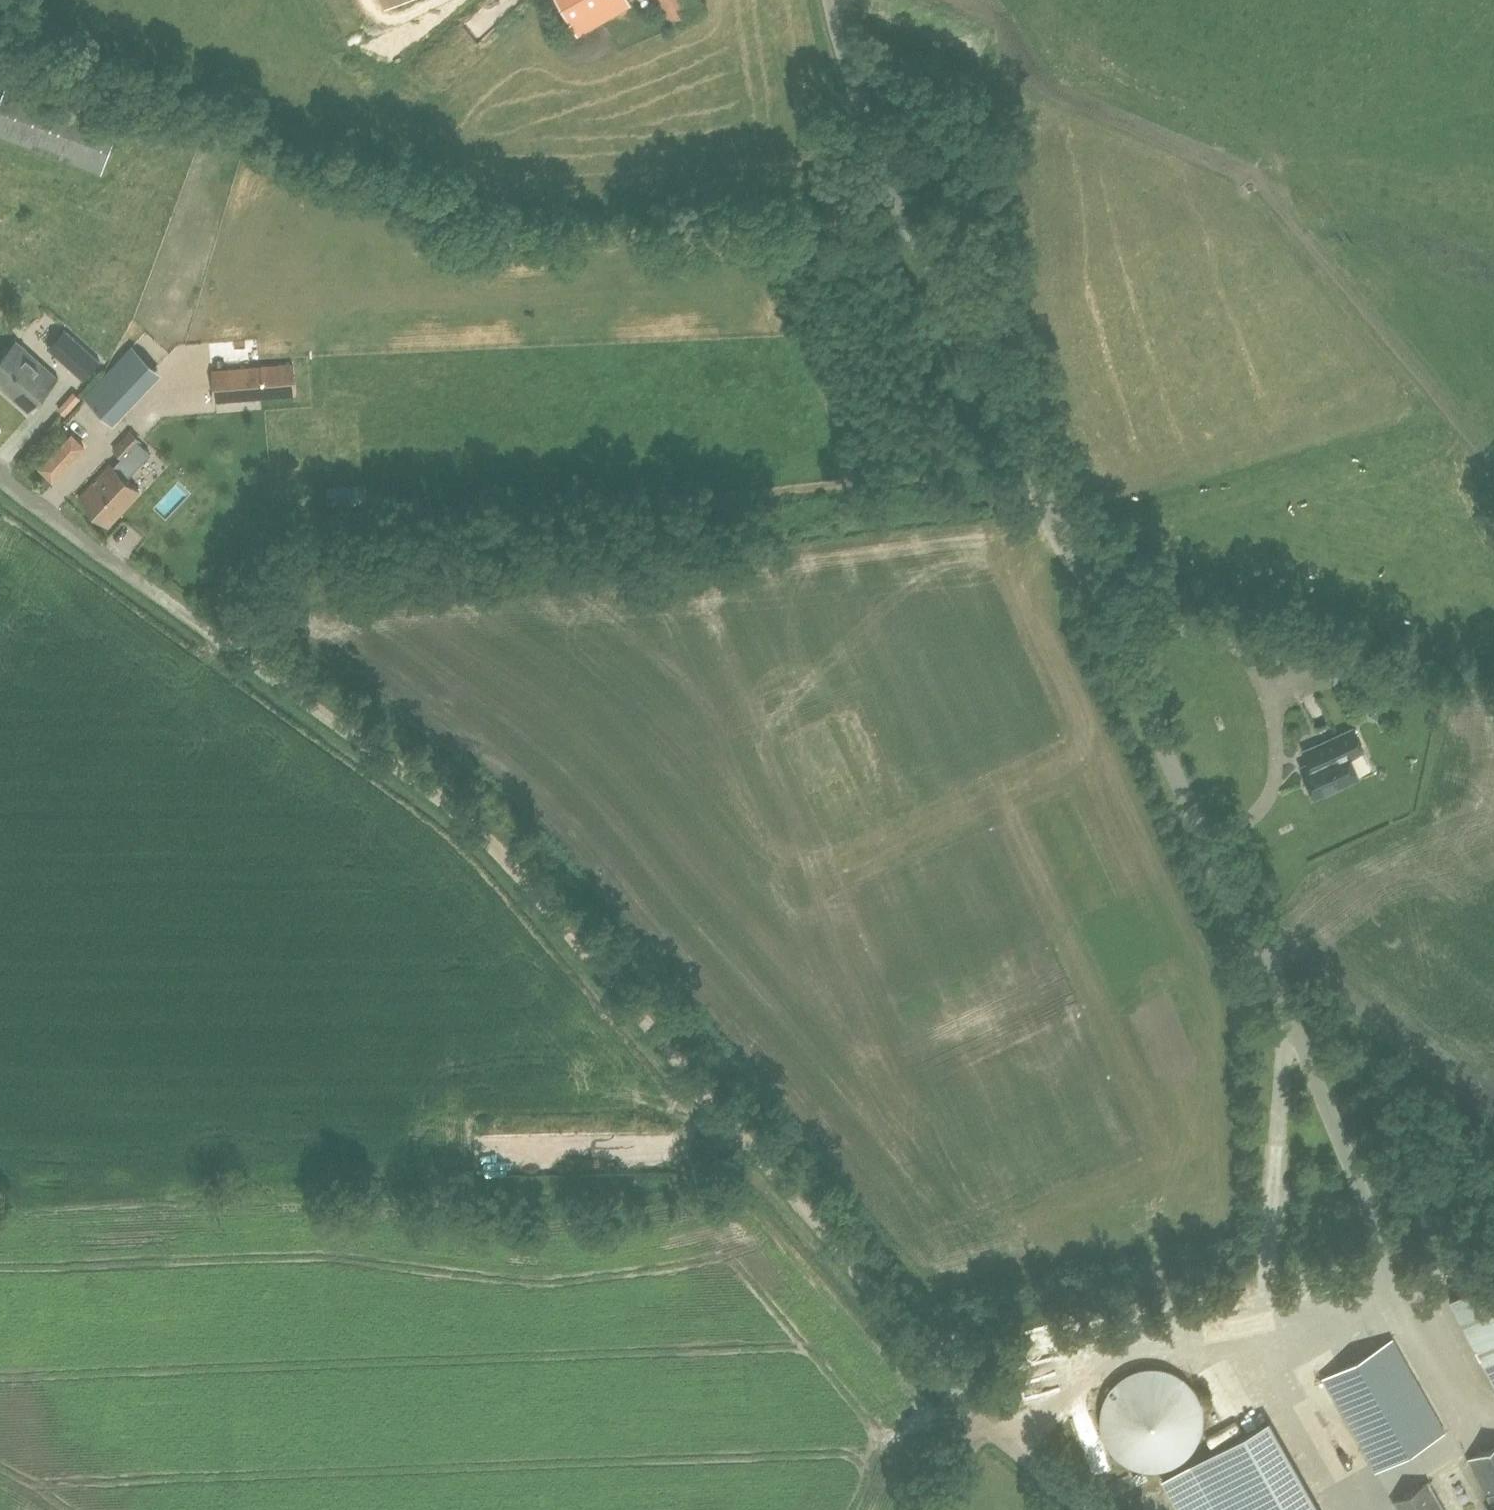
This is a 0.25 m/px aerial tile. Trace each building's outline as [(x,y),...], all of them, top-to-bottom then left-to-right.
[(577,34),(595,23),(582,0),(558,0),(577,34)] [(696,0),(654,0),(670,28),(702,9),(696,0)] [(0,108),(0,136),(100,173),(117,128),(8,87),(0,108)] [(101,361),(64,328),(47,347),(84,380),(101,361)] [(0,360),(0,384),(29,411),(59,378),(18,340),(0,360)] [(109,418),(127,399),(156,368),(133,345),(103,377),(85,395),(109,418)] [(214,369),(216,400),(296,393),(293,362),(214,369)] [(124,458),(141,440),(131,430),(114,448),(124,458)] [(72,434),(64,442),(77,454),(84,446),(72,434)] [(53,479),(61,471),(48,459),(41,467),(53,479)] [(109,524),(140,492),(110,464),(97,478),(99,480),(96,483),(94,481),(79,496),(109,524)] [(1303,750),(1304,752),(1309,763),(1301,767),(1306,779),(1305,783),(1308,790),(1312,792),(1314,796),(1358,776),(1349,756),(1363,749),(1353,728),(1336,736),(1330,723),(1315,730),(1321,743),(1303,750)] [(1450,1298),(1493,1380),(1493,1275),(1450,1298)] [(962,1336),(960,1331),(953,1333),(955,1339),(962,1336)] [(1375,1470),(1444,1431),(1392,1338),(1323,1378),(1375,1470)] [(1279,1417),(1170,1474),(1189,1509),(1328,1509),(1279,1417)] [(1493,1507),(1493,1444),(1467,1459),(1493,1507)] [(1429,1481),(1394,1501),(1399,1509),(1445,1509),(1429,1481)]
